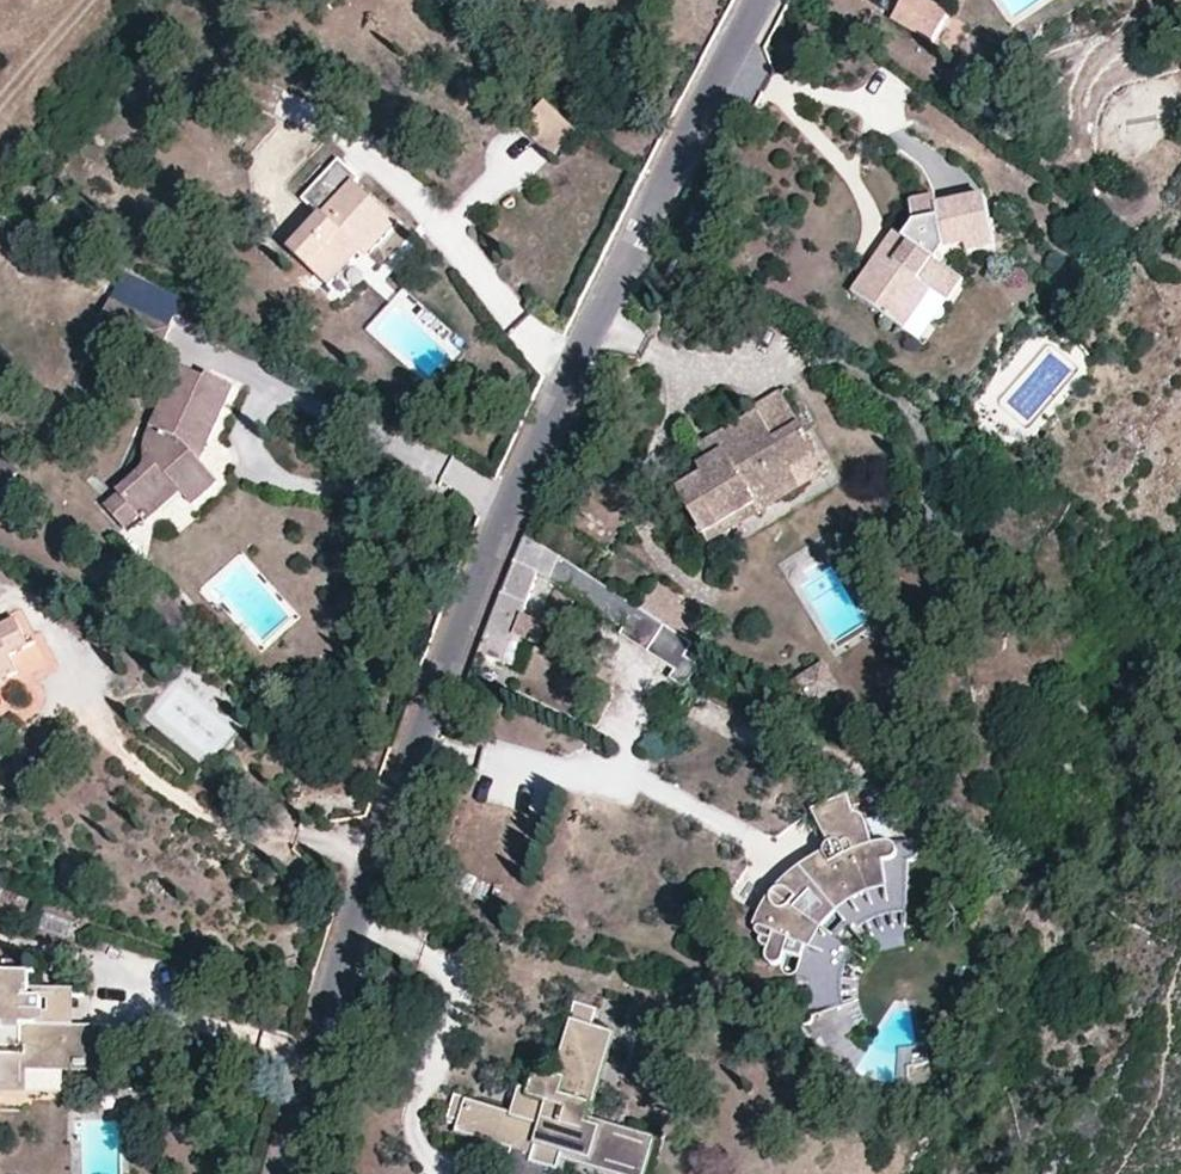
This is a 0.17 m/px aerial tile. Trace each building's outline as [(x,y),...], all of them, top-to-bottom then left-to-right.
[(934,0),(904,0),(892,18),(932,43),(951,10),(934,0)] [(574,133),(543,102),(519,127),(549,159),(574,133)] [(355,176),(339,159),(302,197),(318,213),(288,249),(333,292),(365,257),(397,222),(349,183),(355,176)] [(994,248),(984,194),(937,205),(936,194),(908,198),(914,224),(903,239),(894,231),(851,291),(916,339),(943,299),(959,275),(938,263),(944,249),(967,244),(970,253),(994,248)] [(375,266),(365,257),(333,292),(342,303),(375,266)] [(181,294),(123,267),(107,301),(165,328),(181,294)] [(976,287),(959,275),(943,299),(961,311),(976,287)] [(204,379),(173,367),(165,390),(147,431),(144,445),(142,467),(117,491),(135,514),(148,503),(168,481),(180,492),(193,507),(218,481),(199,462),(234,385),(206,371),(204,379)] [(752,404),(755,411),(772,437),(797,421),(779,389),(752,404)] [(772,437),(755,411),(715,434),(724,448),(707,459),(696,463),(702,473),(676,491),(703,534),(759,502),(754,496),(782,480),(790,495),(829,472),(797,421),(772,437)] [(696,443),(707,459),(724,448),(715,434),(696,443)] [(0,458),(0,490),(3,491),(18,464),(0,458)] [(708,545),(790,495),(782,480),(754,496),(759,502),(703,534),(708,545)] [(158,514),(180,492),(168,481),(148,503),(158,514)] [(662,626),(639,610),(523,533),(517,545),(508,567),(494,602),(474,655),(518,675),(527,648),(512,643),(538,577),(647,649),(662,626)] [(639,610),(662,626),(679,601),(658,582),(639,610)] [(172,598),(162,585),(148,603),(170,628),(186,614),(172,598)] [(13,621),(0,627),(0,683),(16,675),(9,658),(28,649),(13,621)] [(678,670),(693,647),(662,626),(647,649),(678,670)] [(805,706),(838,695),(828,665),(795,675),(805,706)] [(852,814),(847,798),(813,813),(832,850),(821,854),(816,857),(805,866),(795,874),(783,881),(771,894),(759,912),(729,897),(715,932),(746,942),(768,949),(767,955),(769,960),(773,964),(782,964),(781,968),(782,972),(786,975),(791,977),(798,975),(795,995),(805,995),(812,1017),(844,1003),(841,999),(841,995),(840,988),(841,980),(843,972),(845,964),(853,952),(837,941),(849,924),(855,932),(858,929),(863,925),(871,920),(878,916),(883,916),(893,914),(906,913),(908,861),(910,859),(914,858),(919,855),(921,849),(917,846),(909,842),(900,843),(870,847),(872,839),(870,831),(868,823),(864,817),(859,813),(852,814)] [(71,921),(45,911),(38,926),(67,936),(71,921)] [(0,972),(0,1093),(26,1093),(26,1072),(103,1072),(102,1026),(71,1027),(28,1027),(28,990),(27,972),(0,972)] [(74,989),(28,990),(28,1027),(71,1027),(74,989)] [(531,1087),(528,1099),(543,1103),(536,1125),(508,1115),(510,1110),(464,1095),(452,1133),(508,1152),(501,1173),(527,1173),(530,1164),(549,1170),(556,1172),(558,1158),(561,1152),(590,1162),(599,1129),(583,1125),(586,1118),(615,1031),(592,1026),(598,1008),(573,1001),(550,1078),(535,1073),(531,1087)] [(520,1083),(510,1110),(508,1115),(536,1125),(543,1103),(528,1099),(531,1087),(520,1083)] [(586,1118),(583,1125),(599,1129),(590,1162),(561,1152),(558,1158),(610,1173),(643,1173),(652,1139),(586,1118)] [(549,1170),(530,1164),(527,1173),(548,1173),(549,1170)]
